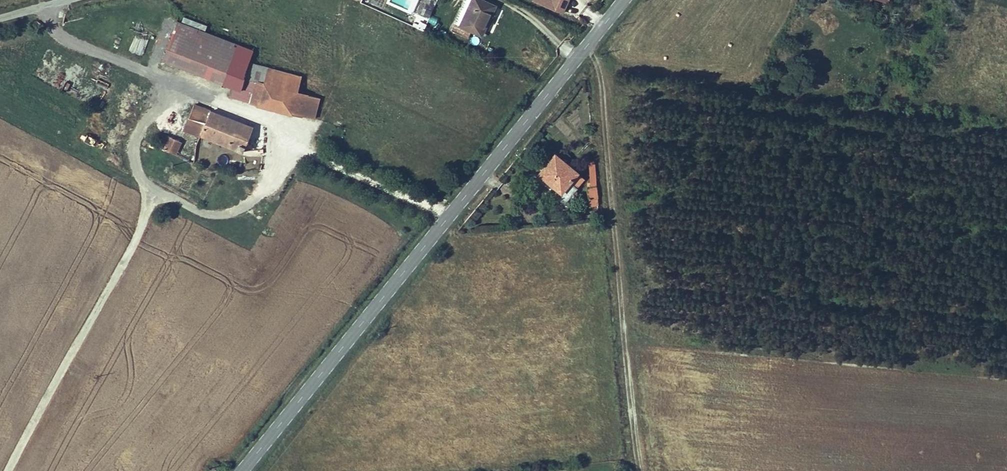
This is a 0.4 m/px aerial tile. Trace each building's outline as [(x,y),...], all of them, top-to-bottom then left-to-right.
[(498,7),(483,0),(472,0),(460,26),(484,37),(498,7)] [(532,4),(563,17),(570,0),(534,0),(532,4)] [(241,86),(247,62),(250,49),(176,18),(160,58),(233,87),(234,84),(241,86)] [(301,76),(247,62),(241,86),(234,84),(233,87),(231,98),(314,121),(321,98),(297,92),(301,76)] [(252,127),(193,104),(189,118),(184,131),(201,135),(229,146),(242,151),(242,150),(252,127)] [(174,153),(178,142),(161,134),(158,144),(166,147),(165,150),(174,153)] [(559,156),(557,158),(552,154),(539,168),(543,173),(550,179),(565,193),(560,198),(570,206),(582,192),(573,185),(581,176),(580,175),(559,156)] [(594,207),(600,206),(600,205),(598,187),(593,188),(591,188),(594,207)]
